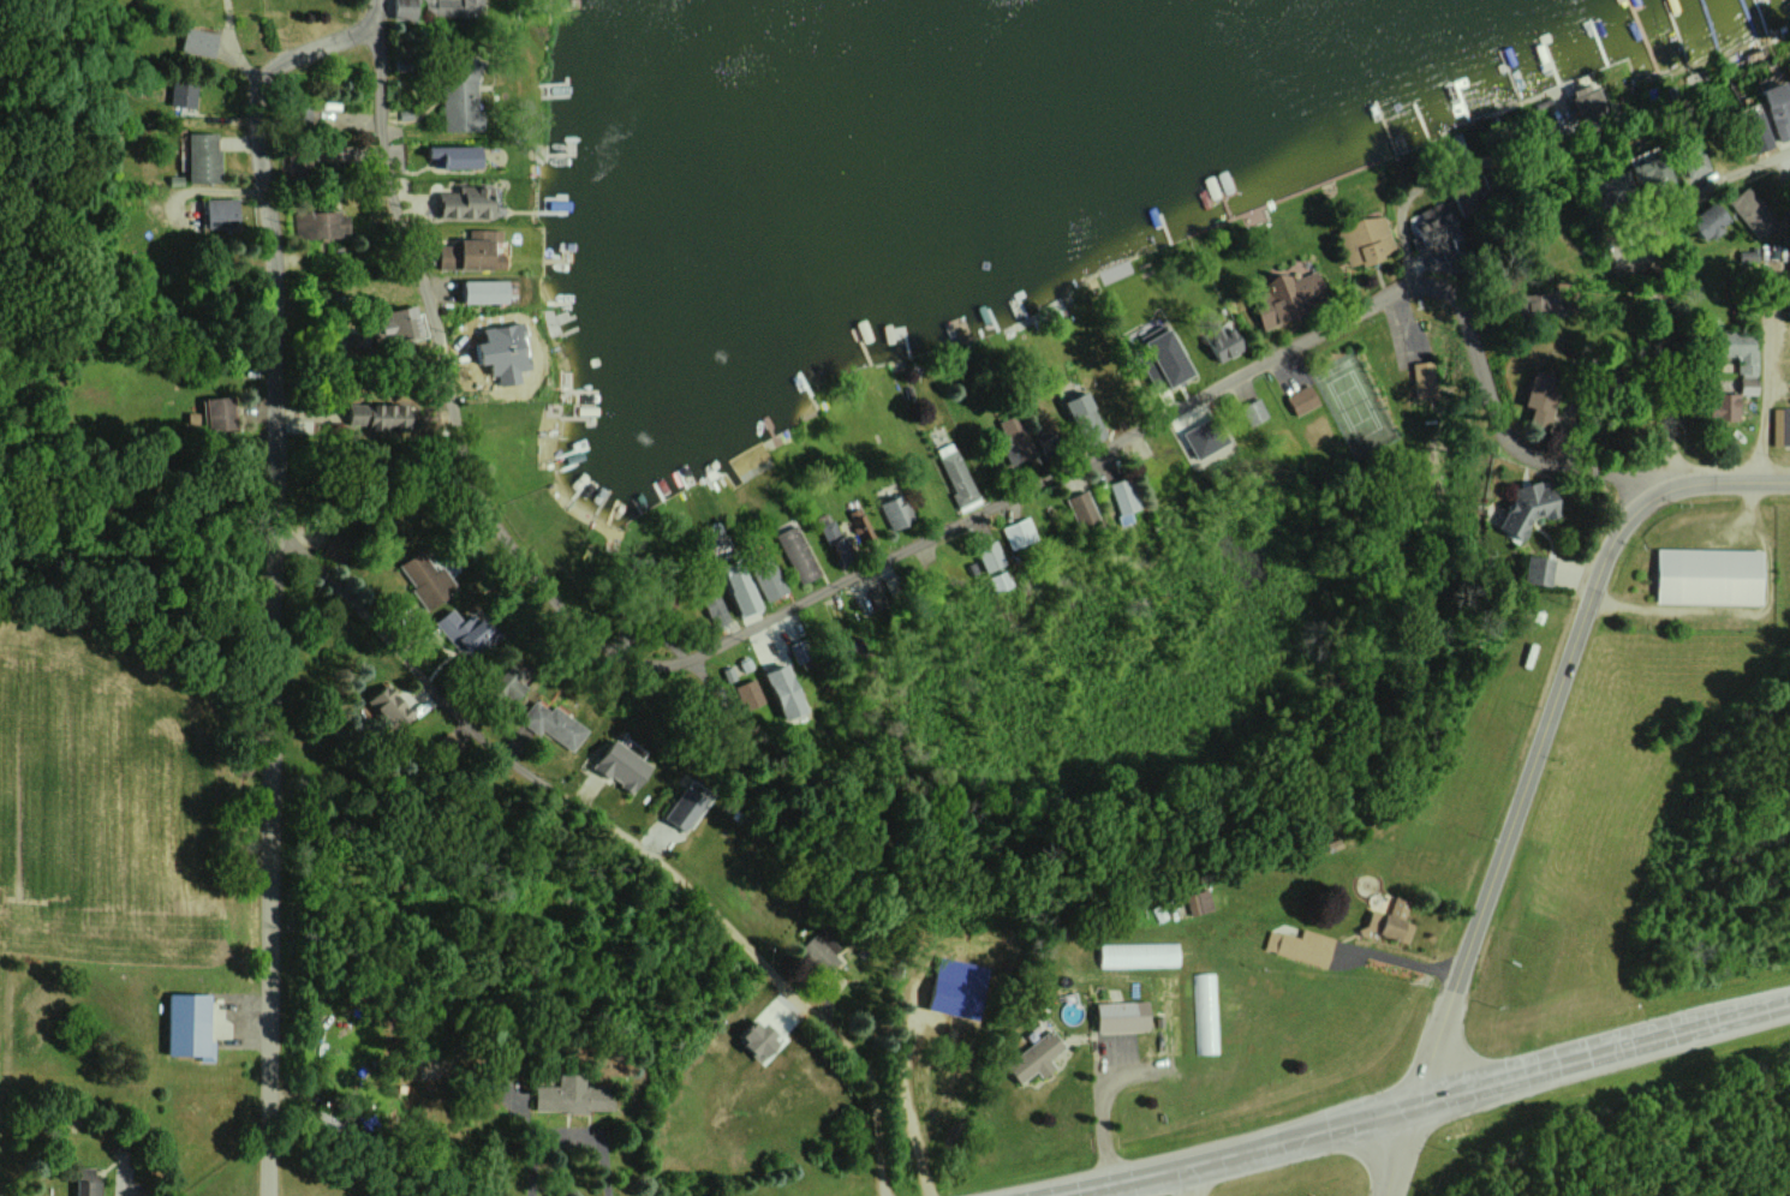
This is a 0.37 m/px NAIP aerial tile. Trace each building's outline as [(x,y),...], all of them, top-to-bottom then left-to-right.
[(415,0),(392,0),(392,17),(414,18),(415,0)] [(434,17),(481,17),(481,0),(434,0),(434,17)] [(211,58),(218,34),(186,26),(180,50),(211,58)] [(447,131),(483,130),(483,110),(478,110),(477,57),(445,58),(447,131)] [(168,104),(193,108),(197,85),(171,81),(168,104)] [(1778,143),(1789,139),(1789,97),(1785,81),(1760,89),(1778,143)] [(1594,83),(1570,94),(1582,120),(1606,109),(1594,83)] [(1748,131),(1758,153),(1774,145),(1764,124),(1748,131)] [(217,132),(187,133),(188,183),(218,182),(217,132)] [(428,146),(429,158),(435,158),(435,168),(481,167),(481,145),(428,146)] [(1630,164),(1635,192),(1672,185),(1665,149),(1652,152),(1654,160),(1630,164)] [(1710,170),(1702,150),(1680,159),(1687,179),(1710,170)] [(1789,215),(1789,204),(1768,172),(1728,199),(1755,239),(1789,215)] [(494,185),(458,186),(458,192),(439,192),(439,219),(495,218),(494,185)] [(238,229),(237,198),(206,199),(207,230),(238,229)] [(1732,220),(1716,200),(1690,220),(1706,240),(1732,220)] [(346,212),(291,213),(292,239),(346,238),(346,212)] [(1350,269),(1386,258),(1384,254),(1395,250),(1383,213),(1337,228),(1350,269)] [(501,230),(468,229),(468,242),(439,242),(439,268),(505,269),(506,242),(501,242),(501,230)] [(1262,326),(1330,306),(1320,270),(1291,279),(1289,273),(1263,281),(1270,304),(1256,309),(1262,326)] [(507,280),(463,281),(464,303),(508,302),(507,280)] [(378,313),(383,342),(422,334),(417,306),(378,313)] [(520,382),(518,371),(529,369),(521,322),(482,328),(485,342),(476,343),(480,365),(489,363),(491,376),(497,375),(499,386),(520,382)] [(1167,322),(1140,336),(1151,358),(1141,363),(1152,385),(1165,379),(1169,388),(1193,375),(1167,322)] [(1207,337),(1219,362),(1245,349),(1233,324),(1207,337)] [(1737,374),(1756,373),(1756,334),(1721,334),(1721,356),(1736,356),(1737,374)] [(1417,397),(1438,396),(1437,362),(1416,362),(1417,397)] [(1524,405),(1533,408),(1529,422),(1547,427),(1560,377),(1533,370),(1524,405)] [(1757,395),(1758,379),(1741,378),(1740,394),(1757,395)] [(1319,404),(1310,384),(1286,395),(1296,416),(1319,404)] [(1065,402),(1086,444),(1106,434),(1085,391),(1065,402)] [(1714,419),(1739,420),(1739,393),(1715,392),(1714,419)] [(1268,417),(1258,398),(1240,407),(1249,426),(1268,417)] [(348,404),(348,427),(410,428),(411,405),(348,404)] [(1194,404),(1194,422),(1208,422),(1208,404),(1194,404)] [(1773,446),(1789,445),(1789,408),(1772,409),(1773,446)] [(1012,468),(1053,451),(1049,442),(1031,450),(1016,413),(993,423),(1012,468)] [(1218,423),(1196,433),(1193,427),(1183,432),(1195,459),(1228,444),(1218,423)] [(979,503),(953,441),(933,450),(960,511),(979,503)] [(1121,525),(1132,521),(1129,512),(1138,509),(1127,477),(1107,484),(1121,525)] [(1512,489),(1516,501),(1498,506),(1508,541),(1531,535),(1527,520),(1544,516),(1545,520),(1562,515),(1552,478),(1512,489)] [(1077,528),(1097,519),(1085,490),(1064,498),(1077,528)] [(878,504),(890,532),(914,521),(901,494),(878,504)] [(846,513),(857,544),(872,539),(861,508),(846,513)] [(1000,527),(1007,549),(1035,540),(1028,518),(1000,527)] [(838,534),(832,521),(818,528),(824,541),(838,534)] [(817,577),(797,525),(776,532),(796,585),(817,577)] [(852,561),(845,537),(832,541),(839,565),(852,561)] [(974,548),(984,573),(1004,565),(994,540),(974,548)] [(1657,603),(1711,603),(1711,597),(1744,597),(1744,605),(1763,605),(1763,550),(1658,549),(1657,603)] [(395,565),(424,611),(454,592),(438,567),(431,572),(418,551),(395,565)] [(1522,581),(1550,586),(1555,560),(1528,554),(1522,581)] [(787,592),(774,563),(752,573),(765,602),(787,592)] [(761,610),(744,567),(724,575),(741,618),(761,610)] [(986,578),(993,594),(1011,585),(1003,570),(986,578)] [(470,656),(491,628),(470,612),(463,621),(446,608),(432,626),(470,656)] [(785,721),(807,712),(787,664),(765,673),(785,721)] [(513,703),(526,688),(505,669),(487,688),(500,699),(504,694),(513,703)] [(763,703),(754,679),(734,686),(742,710),(763,703)] [(398,730),(415,714),(387,683),(369,699),(398,730)] [(539,732),(571,751),(585,728),(550,707),(548,710),(531,700),(517,722),(538,735),(539,732)] [(592,766),(629,795),(650,769),(613,740),(592,766)] [(685,833),(709,793),(686,779),(662,819),(685,833)] [(1409,943),(1414,924),(1405,922),(1410,902),(1394,898),(1390,915),(1366,909),(1360,931),(1409,943)] [(833,955),(840,949),(821,929),(799,949),(825,976),(840,962),(833,955)] [(1300,938),(1270,930),(1264,951),(1326,968),(1335,937),(1303,929),(1300,938)] [(1099,966),(1178,968),(1178,945),(1100,944),(1099,966)] [(936,969),(928,1010),(980,1021),(991,968),(944,958),(941,970),(936,969)] [(1215,974),(1193,974),(1195,1054),(1217,1053),(1215,974)] [(211,995),(167,994),(166,1057),(209,1058),(211,995)] [(777,1001),(763,1001),(763,1012),(753,1012),(754,1024),(778,1023),(777,1001)] [(1096,1003),(1097,1033),(1150,1031),(1149,1001),(1096,1003)] [(739,1040),(760,1061),(800,1019),(793,1012),(773,1034),(758,1019),(739,1040)] [(1055,1071),(1049,1059),(1064,1050),(1054,1032),(1005,1061),(1018,1084),(1038,1072),(1042,1079),(1055,1071)] [(612,1112),(612,1088),(582,1088),(582,1075),(557,1075),(557,1086),(533,1086),(533,1112),(612,1112)] [(78,1178),(77,1195),(98,1195),(99,1178),(78,1178)]
